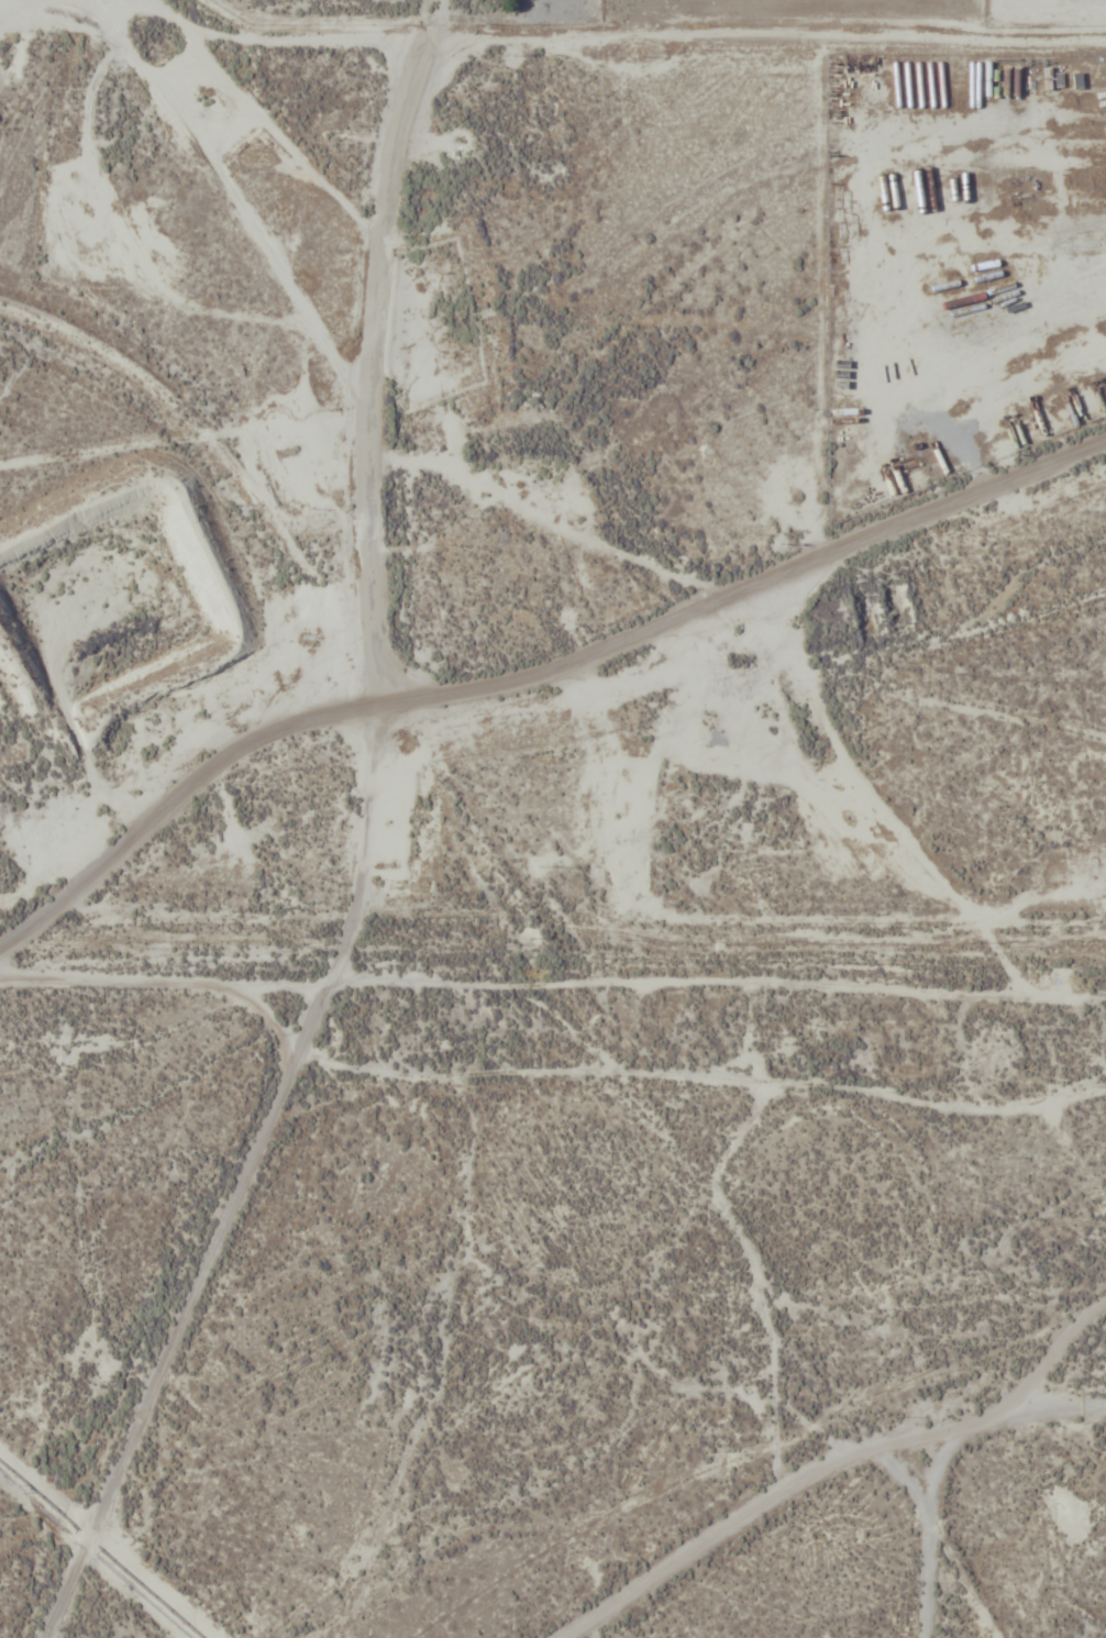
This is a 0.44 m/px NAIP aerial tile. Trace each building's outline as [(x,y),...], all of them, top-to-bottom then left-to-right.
[(704,718),(708,730),(723,724),(719,713),(704,718)]
